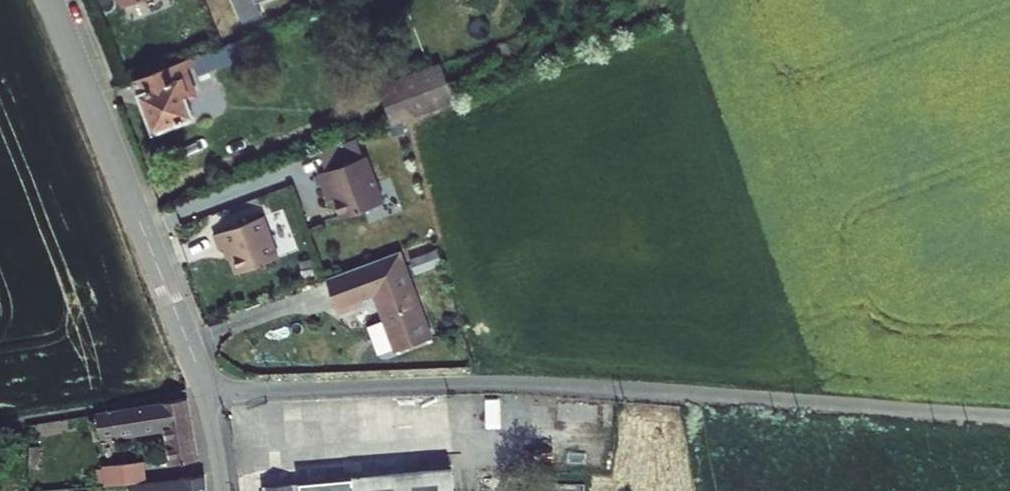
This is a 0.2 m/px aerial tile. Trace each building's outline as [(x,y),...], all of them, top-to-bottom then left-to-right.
[(252,43),(231,52),(237,67),(258,60),(252,43)] [(378,87),(392,126),(455,102),(441,64),(378,87)] [(182,70),(125,90),(145,143),(194,125),(180,88),(188,85),(182,70)] [(335,199),(342,218),(384,203),(368,156),(363,157),(357,139),(319,153),(326,171),(319,174),(325,190),(331,187),(335,199)] [(261,225),(211,243),(217,260),(225,257),(233,284),(277,268),(261,225)] [(399,258),(325,286),(337,318),(376,302),(396,359),(431,346),(399,258)] [(380,357),(392,354),(383,324),(372,327),(380,357)] [(97,413),(101,437),(167,427),(173,464),(198,460),(188,398),(97,413)] [(30,446),(31,464),(41,463),(41,445),(30,446)] [(107,482),(107,485),(131,483),(146,482),(144,461),(105,465),(105,468),(107,482)] [(259,490),(446,490),(442,465),(259,490)] [(96,468),(98,483),(107,482),(105,468),(96,468)] [(132,490),(207,490),(206,476),(146,482),(131,483),(132,490)]
